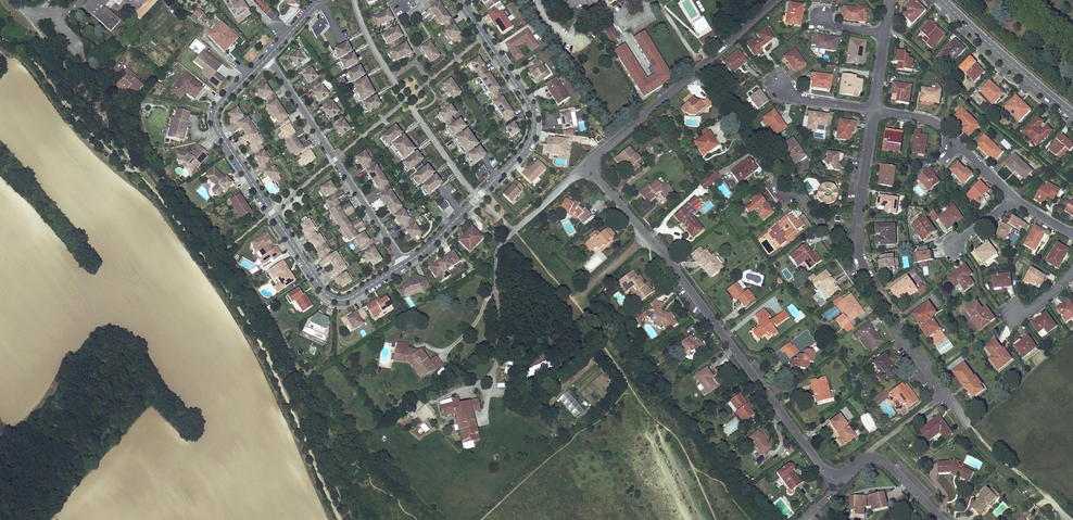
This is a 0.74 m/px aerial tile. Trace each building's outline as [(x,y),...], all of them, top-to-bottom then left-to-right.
[(83,6),(110,31),(120,20),(105,6),(110,0),(89,0),(83,6)] [(140,19),(158,0),(148,0),(134,14),(140,19)] [(224,0),(235,18),(242,14),(247,10),(242,1),(237,4),(234,0),(224,0)] [(272,19),(276,16),(263,0),(255,0),(272,19)] [(399,20),(405,16),(404,14),(407,12),(416,6),(412,0),(386,0),(399,20)] [(429,4),(431,6),(432,7),(430,9),(430,10),(434,15),(435,16),(444,10),(441,6),(439,3),(440,2),(438,0),(435,0),(429,4)] [(915,0),(913,0),(907,6),(910,9),(908,11),(904,15),(913,24),(925,12),(920,7),(921,6),(915,0)] [(802,15),(803,6),(789,4),(786,24),(799,26),(800,26),(801,25),(802,24),(803,18),(803,16),(802,15)] [(503,5),(496,9),(499,12),(501,11),(506,18),(510,15),(503,5)] [(859,10),(844,7),(843,14),(843,19),(847,20),(847,18),(853,19),(853,18),(862,20),(862,22),(866,23),(867,13),(864,12),(864,10),(859,10)] [(197,22),(204,14),(198,8),(191,17),(197,22)] [(496,9),(488,14),(491,18),(492,17),(497,25),(502,33),(512,27),(506,18),(501,11),(499,12),(496,9)] [(375,17),(372,18),(377,28),(382,25),(385,23),(392,19),(392,18),(391,17),(391,16),(390,14),(389,13),(387,10),(380,14),(375,17)] [(442,23),(445,26),(453,21),(450,17),(449,18),(447,14),(444,10),(435,16),(436,18),(439,23),(440,24),(442,23)] [(242,14),(235,18),(238,22),(241,20),(244,18),(242,14)] [(322,18),(311,30),(315,39),(321,32),(326,26),(325,24),(324,23),(322,18)] [(705,18),(693,23),(699,37),(711,33),(705,18)] [(935,24),(932,20),(921,31),(927,37),(930,40),(927,44),(932,48),(945,35),(938,28),(935,25),(935,24)] [(453,21),(445,26),(447,30),(445,31),(446,32),(450,38),(451,39),(452,39),(454,42),(460,38),(458,34),(459,34),(456,30),(454,26),(455,25),(453,21)] [(221,22),(208,36),(214,42),(215,41),(226,51),(229,47),(232,44),(235,41),(229,35),(230,34),(226,30),(228,29),(221,22)] [(390,31),(381,36),(386,45),(388,44),(390,47),(397,43),(395,40),(401,36),(399,32),(400,32),(399,31),(398,29),(398,28),(397,28),(397,27),(390,31)] [(620,37),(614,28),(607,33),(613,42),(615,40),(620,37)] [(238,38),(228,29),(226,30),(230,34),(229,35),(235,41),(238,38)] [(773,39),(766,29),(757,35),(761,40),(749,48),(756,56),(759,54),(762,51),(760,48),(773,39)] [(525,40),(532,49),(537,46),(527,31),(507,44),(509,48),(512,52),(517,59),(522,56),(515,45),(516,44),(517,45),(525,40)] [(670,74),(644,32),(634,38),(656,74),(663,85),(673,79),(672,78),(675,77),(672,72),(670,74)] [(716,37),(713,32),(699,40),(702,45),(716,37)] [(820,36),(815,35),(813,45),(817,46),(817,48),(835,51),(837,40),(824,38),(824,37),(820,36)] [(199,55),(206,46),(196,38),(189,46),(199,55)] [(864,53),(866,42),(851,40),(848,62),(858,64),(860,52),(864,53)] [(965,49),(955,40),(938,57),(943,62),(945,60),(950,64),(965,49)] [(215,41),(214,42),(224,52),(226,51),(215,41)] [(343,43),(331,49),(336,60),(338,58),(344,55),(351,52),(346,42),(343,43)] [(427,58),(431,63),(439,56),(437,53),(433,49),(428,42),(424,45),(423,45),(423,46),(422,46),(421,46),(421,47),(420,47),(420,48),(420,49),(425,55),(427,58)] [(390,52),(395,61),(410,53),(410,52),(411,52),(410,51),(410,50),(409,48),(408,47),(408,48),(405,44),(399,47),(397,43),(390,47),(392,51),(390,52)] [(646,80),(625,45),(615,51),(644,97),(653,91),(646,80)] [(292,52),(288,56),(297,68),(302,65),(300,63),(307,57),(301,50),(294,55),(292,52)] [(805,64),(794,50),(785,57),(791,66),(792,65),(797,71),(805,64)] [(203,51),(194,61),(204,69),(212,76),(210,79),(208,81),(217,88),(220,84),(223,79),(215,73),(221,65),(212,58),(211,60),(209,59),(211,57),(203,51)] [(907,52),(899,51),(898,58),(897,62),(902,62),(902,65),(899,64),(899,70),(905,71),(905,70),(914,71),(914,65),(913,65),(914,60),(909,59),(910,55),(906,55),(907,52)] [(746,62),(738,52),(724,62),(732,71),(741,64),(742,65),(746,62)] [(340,62),(338,63),(342,71),(357,63),(353,55),(346,59),(340,62)] [(478,58),(470,63),(476,71),(481,78),(481,79),(491,94),(489,96),(507,122),(504,124),(506,128),(511,137),(519,131),(514,123),(519,119),(516,115),(515,116),(497,90),(500,89),(478,58)] [(976,64),(970,58),(961,68),(975,82),(984,72),(976,64)] [(539,62),(529,69),(533,76),(535,79),(534,79),(536,83),(548,75),(542,66),(539,62)] [(733,73),(742,65),(741,64),(732,71),(733,73)] [(308,66),(300,72),(309,84),(317,77),(308,66)] [(347,74),(345,75),(349,83),(351,82),(357,79),(363,76),(359,68),(353,71),(347,74)] [(128,88),(135,94),(143,85),(134,78),(135,76),(127,69),(123,72),(125,74),(124,75),(126,77),(123,79),(122,78),(118,82),(121,85),(119,88),(118,89),(123,93),(128,88)] [(204,69),(201,72),(210,79),(212,76),(204,69)] [(203,88),(185,73),(177,82),(179,84),(174,90),(181,96),(187,88),(189,90),(188,91),(192,94),(193,93),(196,96),(199,93),(203,88)] [(663,85),(656,74),(646,80),(653,91),(663,85)] [(829,90),(831,77),(814,74),(814,79),(811,78),(811,81),(813,82),(812,87),(823,89),(829,90)] [(853,77),(843,75),(840,94),(853,96),(854,92),(855,92),(855,91),(861,91),(862,86),(863,81),(852,80),(853,77)] [(555,78),(546,84),(549,89),(548,89),(553,97),(558,105),(569,97),(559,82),(558,83),(555,78)] [(353,86),(351,87),(359,102),(361,101),(367,97),(373,94),(365,79),(359,83),(353,86)] [(453,98),(453,99),(460,94),(451,80),(443,85),(444,86),(453,98)] [(179,84),(177,82),(170,91),(179,98),(181,96),(174,90),(179,84)] [(993,85),(990,82),(983,90),(996,102),(1005,93),(998,85),(996,87),(993,85)] [(265,86),(262,83),(256,87),(258,90),(257,91),(258,92),(262,98),(263,99),(265,98),(267,101),(275,96),(272,92),(271,93),(269,90),(266,85),(265,86)] [(319,83),(311,90),(320,101),(328,95),(319,83)] [(910,104),(912,86),(894,83),(892,94),(899,96),(898,102),(910,104)] [(936,90),(923,88),(921,101),(931,103),(939,104),(942,89),(938,84),(937,84),(936,90)] [(444,86),(442,88),(450,99),(453,98),(444,86)] [(763,96),(759,91),(751,97),(759,109),(768,102),(763,96)] [(693,99),(690,95),(683,101),(687,104),(681,109),(684,113),(686,112),(688,115),(695,116),(699,113),(699,109),(703,109),(706,107),(702,103),(701,102),(698,101),(697,103),(694,103),(692,100),(693,99)] [(275,96),(267,101),(269,105),(267,106),(268,108),(272,114),(281,109),(278,104),(276,101),(277,100),(275,96)] [(1019,99),(1017,97),(1006,108),(1012,113),(1010,116),(1017,123),(1030,110),(1019,99)] [(361,105),(365,113),(379,105),(375,98),(369,101),(363,104),(361,105)] [(712,106),(707,100),(702,103),(706,107),(708,109),(712,106)] [(330,101),(322,107),(331,118),(339,112),(330,101)] [(443,111),(436,116),(442,123),(445,121),(450,128),(446,130),(451,137),(452,137),(454,140),(464,154),(467,157),(466,158),(471,165),(479,159),(474,152),(471,149),(462,135),(459,132),(454,125),(455,124),(450,118),(455,114),(450,107),(443,111)] [(190,112),(177,109),(175,118),(171,117),(170,125),(176,126),(174,131),(173,130),(171,137),(179,139),(179,137),(184,134),(186,130),(187,125),(184,125),(185,121),(187,122),(190,112)] [(238,110),(237,109),(229,114),(232,118),(230,119),(233,123),(231,124),(234,127),(242,122),(239,119),(242,117),(241,115),(238,110)] [(287,117),(281,109),(272,114),(277,121),(280,126),(288,121),(286,117),(287,117)] [(568,109),(560,110),(561,115),(560,115),(561,121),(562,129),(572,127),(569,113),(568,109)] [(979,126),(962,110),(955,117),(964,126),(961,129),(965,133),(969,136),(979,126)] [(776,135),(786,128),(779,119),(774,111),(764,119),(765,120),(762,122),(765,126),(768,124),(776,135)] [(818,114),(810,113),(807,128),(814,130),(815,125),(827,126),(828,116),(818,114)] [(1041,120),(1038,117),(1025,132),(1029,136),(1030,135),(1035,139),(1033,140),(1038,145),(1052,131),(1047,126),(1043,131),(1038,127),(1043,122),(1041,120)] [(234,127),(231,129),(233,131),(234,133),(240,129),(242,128),(243,129),(244,132),(252,126),(249,120),(247,118),(242,122),(234,127)] [(340,118),(333,124),(341,136),(349,129),(340,118)] [(856,128),(856,122),(840,120),(838,133),(840,133),(839,138),(848,140),(849,132),(851,132),(852,127),(856,128)] [(288,121),(280,126),(283,130),(280,131),(281,132),(285,138),(286,139),(294,133),(292,129),(289,125),(291,125),(288,121)] [(465,128),(460,121),(455,124),(454,125),(459,132),(465,128)] [(170,125),(167,136),(171,137),(173,130),(174,131),(176,126),(170,125)] [(252,126),(244,132),(245,134),(247,136),(245,137),(239,140),(242,145),(248,141),(256,135),(258,134),(256,132),(252,126)] [(395,127),(382,137),(388,144),(390,142),(392,146),(390,147),(401,161),(403,159),(406,162),(404,164),(409,170),(411,169),(417,175),(415,177),(420,184),(422,182),(425,185),(423,187),(428,194),(439,185),(441,183),(435,176),(434,177),(432,174),(433,173),(427,166),(426,167),(421,161),(422,160),(417,153),(415,154),(413,151),(414,150),(403,137),(402,138),(399,134),(401,133),(395,127)] [(303,134),(300,129),(294,133),(286,139),(284,140),(286,142),(290,148),(298,142),(297,140),(296,139),(297,137),(303,134)] [(900,152),(903,133),(897,132),(887,130),(885,139),(890,140),(888,150),(900,152)] [(921,131),(917,130),(914,153),(918,154),(918,152),(925,153),(928,136),(921,135),(921,131)] [(477,145),(467,131),(462,135),(471,149),(477,145)] [(718,146),(709,133),(695,142),(703,155),(718,146)] [(248,141),(250,145),(253,149),(251,150),(254,153),(260,149),(262,148),(260,145),(262,143),(261,142),(257,136),(256,135),(248,141)] [(1002,153),(985,136),(977,144),(983,151),(988,155),(989,154),(995,160),(1002,153)] [(1058,140),(1049,150),(1057,158),(1066,148),(1068,149),(1070,151),(1072,149),(1072,145),(1071,143),(1064,136),(1059,141),(1058,140)] [(544,146),(543,152),(549,153),(549,154),(558,156),(558,154),(565,155),(567,142),(560,141),(560,139),(548,138),(548,142),(548,144),(552,144),(552,147),(547,146),(544,146)] [(571,141),(560,139),(560,141),(567,142),(565,155),(558,154),(558,156),(569,157),(571,141)] [(804,156),(792,140),(781,148),(791,160),(793,164),(804,156)] [(300,145),(298,142),(290,148),(294,154),(295,156),(301,152),(308,147),(311,145),(308,141),(302,145),(301,146),(300,145)] [(188,153),(178,150),(176,159),(183,161),(188,165),(187,166),(192,171),(195,167),(197,168),(201,163),(207,156),(205,154),(206,153),(205,151),(199,146),(191,156),(190,156),(189,155),(190,154),(188,153)] [(303,155),(300,157),(301,159),(305,164),(305,165),(313,160),(311,156),(312,155),(310,151),(311,150),(308,147),(301,152),(303,155)] [(390,147),(388,149),(399,162),(401,161),(390,147)] [(485,155),(480,148),(474,152),(479,159),(483,156),(485,155)] [(635,169),(636,171),(644,163),(636,154),(635,155),(629,148),(625,150),(627,153),(624,156),(622,153),(618,157),(624,164),(628,161),(635,169)] [(1068,149),(1066,148),(1057,158),(1059,159),(1068,149)] [(260,149),(254,153),(256,157),(254,158),(257,162),(259,166),(258,167),(261,171),(269,165),(267,161),(269,160),(268,159),(264,153),(264,152),(262,153),(260,149)] [(363,152),(356,158),(364,170),(365,169),(371,164),(367,158),(372,155),(368,149),(364,153),(363,152)] [(842,159),(842,155),(827,153),(826,158),(822,162),(826,167),(829,165),(832,170),(839,171),(839,167),(837,163),(837,160),(840,161),(842,159)] [(1031,171),(1015,155),(1006,164),(1013,171),(1016,169),(1017,171),(1016,171),(1024,179),(1031,171)] [(489,162),(493,167),(498,163),(494,158),(489,162)] [(751,173),(756,170),(748,159),(731,173),(738,183),(750,174),(749,173),(751,172),(751,173)] [(526,170),(522,174),(531,183),(546,168),(538,160),(532,167),(527,171),(526,170)] [(966,170),(958,162),(955,165),(951,170),(964,183),(973,174),(967,169),(966,170)] [(371,164),(365,169),(373,180),(381,175),(373,163),(371,164)] [(483,164),(475,173),(478,178),(487,169),(483,164)] [(272,180),(274,184),(280,180),(278,176),(279,175),(278,174),(275,169),(274,167),(272,168),(269,165),(261,171),(263,174),(264,174),(267,177),(270,182),(272,180)] [(895,167),(882,165),(880,176),(879,185),(892,187),(895,167)] [(211,172),(212,173),(207,178),(209,179),(216,186),(213,190),(213,193),(215,195),(219,195),(224,189),(227,191),(230,187),(231,188),(234,185),(231,181),(229,178),(228,179),(225,179),(224,177),(214,168),(211,172)] [(934,175),(929,170),(919,178),(929,191),(939,182),(934,175)] [(715,173),(705,179),(706,179),(710,185),(720,178),(715,173)] [(381,175),(373,180),(380,192),(387,187),(389,186),(381,175)] [(929,191),(919,178),(916,181),(926,193),(929,191)] [(710,185),(706,179),(699,185),(703,190),(710,185)] [(507,191),(503,195),(510,202),(514,198),(520,192),(520,191),(524,188),(516,180),(512,184),(513,185),(510,188),(508,190),(509,191),(508,192),(507,191)] [(663,198),(671,191),(664,183),(660,186),(656,181),(651,185),(652,185),(649,188),(647,185),(640,192),(643,196),(642,197),(644,199),(647,202),(654,196),(653,194),(657,191),(659,194),(663,198)] [(985,187),(981,182),(967,197),(977,207),(985,198),(983,197),(986,194),(989,191),(985,187)] [(325,195),(326,197),(329,195),(331,198),(339,193),(337,189),(335,190),(333,186),(332,186),(331,187),(329,184),(328,183),(321,188),(321,190),(325,195)] [(835,190),(834,188),(833,186),(831,185),(829,185),(827,184),(825,184),(823,185),(821,186),(820,187),(818,188),(817,190),(816,192),(816,194),(816,196),(817,198),(818,200),(819,201),(821,202),(822,203),(824,204),(826,204),(828,204),(830,203),(832,202),(834,201),(835,199),(836,197),(836,195),(836,193),(836,191),(835,190)] [(1047,187),(1044,185),(1035,199),(1039,201),(1041,203),(1046,195),(1048,197),(1054,200),(1059,191),(1048,184),(1047,187)] [(380,192),(379,193),(386,205),(395,199),(387,187),(380,192)] [(238,190),(230,196),(232,200),(231,201),(239,213),(240,212),(241,212),(244,216),(250,212),(247,207),(242,198),(243,197),(238,190)] [(337,206),(339,204),(337,202),(337,200),(338,199),(344,195),(341,191),(339,193),(331,198),(326,202),(326,203),(330,209),(331,210),(337,206)] [(758,199),(756,196),(750,200),(753,203),(745,209),(748,213),(754,208),(762,220),(772,213),(766,205),(761,198),(758,199)] [(896,213),(898,199),(880,196),(879,202),(878,206),(887,207),(886,212),(896,213)] [(987,200),(985,198),(977,207),(980,209),(988,201),(987,200)] [(395,199),(386,205),(394,217),(403,211),(395,199)] [(578,217),(584,224),(592,217),(588,213),(585,209),(582,212),(577,208),(579,203),(575,201),(574,203),(565,199),(561,207),(562,208),(575,215),(578,217)] [(686,230),(693,237),(702,229),(690,215),(695,210),(693,208),(699,203),(695,199),(675,216),(681,223),(677,226),(680,229),(683,233),(686,230)] [(1072,199),(1065,212),(1069,214),(1071,217),(1072,218),(1072,200),(1072,199)] [(372,204),(376,211),(383,206),(379,200),(372,204)] [(451,204),(447,200),(440,206),(443,210),(451,204)] [(330,212),(334,219),(350,208),(347,205),(342,208),(340,210),(339,208),(337,206),(331,210),(329,211),(330,212)] [(961,217),(954,206),(939,218),(940,219),(948,230),(951,227),(950,225),(961,217)] [(350,208),(334,219),(339,225),(339,226),(348,221),(346,218),(345,217),(347,216),(352,212),(350,208)] [(572,215),(576,219),(578,217),(575,215),(562,208),(561,210),(572,215)] [(929,213),(935,222),(940,219),(939,218),(933,210),(929,213)] [(403,211),(394,217),(400,225),(402,223),(404,227),(412,222),(410,218),(408,219),(403,211)] [(776,226),(771,229),(772,232),(769,234),(773,240),(775,238),(780,246),(785,242),(786,244),(794,238),(792,237),(797,233),(796,231),(803,226),(801,222),(798,218),(795,220),(794,219),(796,216),(792,211),(775,224),(776,226)] [(999,228),(996,234),(1005,239),(1008,234),(1009,235),(1012,229),(1011,228),(1012,226),(1020,231),(1025,223),(1013,216),(1010,221),(1008,219),(1004,224),(1002,223),(999,228)] [(304,235),(307,238),(315,233),(312,230),(314,228),(313,227),(310,221),(309,220),(308,221),(306,217),(300,221),(302,225),(301,226),(303,230),(306,234),(304,235)] [(963,218),(961,217),(950,225),(951,227),(957,223),(963,218)] [(934,233),(923,218),(913,227),(920,237),(923,235),(926,239),(930,236),(934,233)] [(340,228),(344,234),(360,224),(358,220),(352,224),(350,225),(349,224),(348,221),(339,226),(340,228)] [(412,222),(404,227),(409,234),(405,237),(408,241),(422,232),(419,227),(417,229),(412,222)] [(1025,223),(1020,231),(1025,233),(1029,226),(1025,223)] [(360,224),(344,234),(349,241),(349,242),(355,239),(358,236),(356,234),(355,232),(357,231),(363,228),(360,224)] [(613,231),(608,226),(607,228),(615,237),(617,235),(613,231)] [(876,244),(895,245),(895,226),(876,226),(876,232),(883,232),(882,239),(876,238),(876,244)] [(463,236),(459,240),(467,249),(476,240),(479,243),(483,238),(472,227),(467,232),(464,235),(465,236),(464,237),(463,236)] [(1036,227),(1025,244),(1035,250),(1039,243),(1044,245),(1049,236),(1045,233),(1041,230),(1036,227)] [(615,237),(607,228),(599,234),(596,237),(594,235),(591,238),(586,242),(591,248),(595,244),(596,246),(599,248),(602,245),(603,247),(607,243),(609,245),(613,241),(612,239),(615,237)] [(267,233),(251,243),(255,248),(253,248),(256,252),(259,252),(262,257),(261,260),(263,263),(269,259),(272,257),(274,260),(282,255),(276,247),(274,249),(272,250),(268,245),(270,244),(271,244),(272,240),(267,233)] [(324,243),(320,237),(319,235),(317,237),(315,233),(307,238),(309,242),(311,241),(313,245),(316,249),(324,243)] [(359,245),(360,247),(362,245),(365,249),(371,244),(372,244),(370,240),(369,241),(366,237),(363,233),(358,236),(355,239),(355,240),(359,245)] [(467,249),(470,251),(479,243),(476,240),(467,249)] [(321,257),(320,258),(322,261),(330,256),(327,253),(330,251),(328,249),(324,243),(316,249),(318,253),(321,257)] [(602,245),(599,248),(601,251),(609,245),(607,243),(603,247),(602,245)] [(997,253),(989,243),(982,248),(976,252),(983,263),(997,253)] [(375,247),(372,244),(371,244),(365,249),(367,252),(365,253),(366,255),(369,260),(370,262),(371,261),(374,264),(380,260),(378,257),(379,256),(376,252),(374,248),(375,247)] [(809,269),(820,261),(816,256),(814,253),(811,255),(804,244),(797,250),(797,251),(789,257),(796,266),(803,261),(809,269)] [(1062,247),(1058,244),(1047,262),(1058,268),(1068,252),(1062,248),(1062,247)] [(701,253),(698,249),(692,253),(695,257),(694,258),(697,262),(699,266),(702,263),(705,266),(704,267),(709,273),(711,272),(713,275),(718,271),(717,269),(720,266),(714,257),(712,259),(705,250),(703,251),(701,253)] [(932,251),(913,254),(914,263),(933,259),(932,251)] [(322,261),(320,263),(323,267),(328,263),(330,262),(331,263),(333,266),(341,260),(337,254),(336,252),(330,256),(322,261)] [(431,267),(430,269),(436,277),(440,275),(441,277),(447,272),(446,270),(452,266),(451,264),(458,260),(453,253),(444,258),(445,260),(442,261),(439,264),(438,261),(435,263),(435,264),(431,267)] [(892,255),(879,257),(880,261),(880,265),(878,265),(879,269),(879,273),(885,272),(885,274),(890,274),(889,268),(893,267),(892,260),(892,255)] [(328,275),(330,279),(333,277),(341,272),(346,268),(345,266),(341,260),(333,266),(334,268),(335,270),(333,271),(328,275)] [(283,261),(270,270),(276,279),(277,278),(280,283),(278,285),(281,290),(295,281),(290,273),(288,275),(286,272),(287,272),(287,271),(287,270),(286,269),(287,267),(283,261)] [(972,274),(965,265),(960,269),(949,278),(955,286),(960,283),(965,290),(974,284),(969,276),(972,274)] [(1044,282),(1047,277),(1032,268),(1025,280),(1030,283),(1032,280),(1042,286),(1044,282)] [(637,278),(632,271),(621,280),(624,285),(622,286),(626,292),(629,290),(635,299),(639,303),(652,293),(646,284),(643,286),(637,278)] [(826,271),(811,282),(817,291),(818,290),(825,300),(827,298),(838,290),(836,287),(835,288),(832,284),(832,283),(832,282),(832,280),(831,279),(828,279),(827,278),(829,276),(826,271)] [(341,272),(333,277),(335,281),(336,280),(339,284),(339,283),(341,283),(343,286),(343,287),(351,281),(350,280),(347,275),(346,273),(343,275),(341,272)] [(1011,287),(1009,275),(993,277),(994,286),(1002,285),(1002,288),(1007,287),(1011,287)] [(646,284),(639,276),(637,278),(643,286),(646,284)] [(406,285),(398,290),(403,297),(411,291),(420,290),(424,291),(427,283),(424,279),(418,277),(418,278),(413,279),(413,282),(409,283),(406,285)] [(917,290),(908,277),(891,290),(895,295),(898,299),(902,296),(902,295),(907,291),(910,295),(917,290)] [(651,288),(648,283),(646,284),(652,293),(654,291),(651,288)] [(744,293),(737,283),(729,289),(735,297),(736,296),(737,299),(744,307),(754,300),(748,291),(744,293)] [(299,289),(286,297),(290,304),(292,303),(295,301),(300,309),(303,313),(312,307),(304,294),(303,295),(301,292),(299,289)] [(735,297),(729,289),(727,290),(735,300),(737,299),(736,296),(735,297)] [(848,322),(862,312),(857,306),(849,295),(838,303),(847,316),(845,318),(844,316),(837,322),(841,328),(842,326),(848,322)] [(373,307),(368,310),(374,318),(378,316),(378,314),(392,305),(387,297),(381,300),(379,301),(378,299),(376,300),(370,304),(373,307)] [(663,325),(666,329),(670,326),(672,328),(676,324),(674,320),(673,321),(671,318),(672,317),(669,313),(667,314),(665,316),(663,314),(663,312),(661,311),(663,305),(658,303),(656,300),(651,303),(653,306),(651,310),(654,311),(653,315),(652,318),(651,320),(655,322),(654,324),(661,327),(661,325),(662,326),(663,325)] [(295,301),(292,303),(297,311),(300,309),(295,301)] [(935,310),(929,303),(914,313),(920,321),(921,320),(923,323),(920,325),(927,333),(932,330),(934,333),(940,329),(932,317),(930,319),(927,316),(935,310)] [(982,310),(977,303),(967,310),(973,318),(981,328),(995,319),(991,314),(987,307),(982,310)] [(1064,304),(1061,306),(1057,309),(1067,322),(1072,317),(1072,316),(1072,315),(1072,307),(1070,303),(1065,307),(1064,304)] [(347,316),(342,319),(345,325),(347,324),(349,322),(354,330),(363,324),(361,320),(367,316),(362,309),(353,314),(351,316),(350,314),(347,316)] [(937,313),(935,310),(927,316),(930,319),(932,317),(937,313)] [(653,315),(646,311),(637,318),(639,321),(647,315),(652,318),(653,315)] [(762,325),(754,331),(757,335),(759,338),(769,331),(771,335),(776,332),(771,325),(774,323),(776,326),(788,316),(784,311),(769,323),(766,319),(768,317),(763,311),(756,316),(762,325)] [(920,321),(914,313),(913,314),(920,325),(923,323),(921,320),(920,321)] [(324,342),(332,320),(314,314),(309,329),(305,328),(302,334),(324,342)] [(1048,333),(1056,327),(1047,314),(1043,317),(1044,318),(1039,321),(1039,320),(1037,321),(1033,324),(1039,333),(1045,329),(1048,333)] [(981,328),(973,318),(971,320),(979,330),(981,328)] [(871,350),(881,342),(876,334),(868,324),(857,331),(871,350)] [(871,350),(857,331),(853,335),(855,339),(858,337),(869,351),(871,350)] [(693,339),(690,336),(677,346),(683,354),(689,349),(691,352),(693,350),(696,354),(705,348),(698,340),(695,342),(693,339)] [(1023,357),(1036,348),(1029,337),(1022,342),(1020,339),(1013,344),(1023,357)] [(789,360),(799,352),(791,341),(781,349),(789,360)] [(999,345),(996,341),(986,347),(993,357),(996,361),(994,363),(999,369),(1008,362),(1007,361),(1011,358),(1005,351),(1004,352),(999,345)] [(408,344),(397,343),(396,350),(407,351),(408,348),(408,344)] [(425,377),(435,369),(429,361),(421,350),(417,353),(414,352),(411,349),(408,348),(407,351),(396,350),(395,356),(395,359),(407,360),(409,363),(420,377),(423,375),(425,377)] [(1038,350),(1036,348),(1023,357),(1025,359),(1038,350)] [(787,366),(786,370),(799,372),(800,368),(804,369),(808,366),(808,362),(813,363),(814,353),(812,351),(806,350),(804,352),(803,356),(800,355),(798,356),(797,360),(794,359),(791,361),(791,366),(787,366)] [(441,364),(435,356),(429,361),(435,369),(441,364)] [(883,360),(881,357),(873,363),(879,371),(880,370),(882,373),(877,376),(881,382),(886,378),(888,380),(897,373),(891,366),(886,358),(883,360)] [(547,362),(525,370),(529,378),(550,370),(547,362)] [(974,377),(964,364),(953,372),(959,381),(963,386),(964,385),(974,397),(985,389),(975,376),(974,377)] [(505,373),(515,375),(516,367),(506,365),(505,373)] [(710,373),(706,368),(695,376),(701,384),(698,386),(704,395),(716,387),(710,378),(712,376),(710,373)] [(821,402),(830,399),(824,377),(819,378),(820,380),(816,381),(815,380),(810,381),(811,384),(810,385),(812,390),(813,389),(814,394),(819,393),(821,402)] [(903,386),(902,384),(895,389),(892,384),(886,389),(872,399),(874,402),(875,401),(877,399),(878,401),(887,395),(888,396),(889,395),(891,397),(893,399),(897,396),(902,403),(906,409),(917,401),(910,390),(907,392),(903,386)] [(745,403),(739,394),(730,400),(738,411),(735,413),(743,422),(744,421),(746,423),(747,422),(746,420),(753,415),(750,411),(744,403),(745,403)] [(876,405),(888,396),(887,395),(878,401),(877,399),(875,401),(874,402),(876,405)] [(902,403),(897,396),(893,399),(898,406),(902,403)] [(453,403),(441,406),(443,415),(455,412),(457,418),(458,417),(461,429),(460,429),(462,440),(469,438),(470,441),(479,438),(472,411),(480,409),(477,399),(460,404),(458,398),(452,399),(453,403)] [(429,414),(424,408),(420,411),(425,417),(429,414)] [(851,432),(839,415),(830,423),(838,434),(841,438),(838,440),(842,446),(851,439),(848,435),(851,432)] [(947,426),(940,416),(922,430),(929,439),(941,430),(947,438),(953,433),(947,426)] [(424,423),(420,427),(425,434),(430,430),(424,423)] [(941,430),(929,439),(930,441),(941,433),(946,439),(947,438),(941,430)] [(761,436),(757,431),(749,438),(762,455),(770,448),(765,442),(761,436)] [(951,461),(938,462),(939,473),(952,472),(955,474),(956,473),(962,476),(963,474),(967,475),(965,479),(970,481),(974,472),(962,466),(963,465),(959,463),(954,461),(951,459),(951,461)] [(788,465),(777,473),(780,477),(778,479),(779,480),(781,479),(788,489),(788,490),(787,491),(787,492),(787,493),(788,494),(789,494),(789,495),(790,495),(791,495),(792,494),(793,493),(793,492),(793,491),(793,490),(801,483),(792,472),(793,471),(793,470),(794,469),(794,468),(794,467),(793,467),(793,466),(792,465),(791,464),(790,464),(789,464),(788,465)] [(990,490),(987,488),(980,495),(981,495),(983,497),(980,500),(973,507),(980,514),(990,504),(991,505),(997,498),(996,497),(990,490)] [(999,494),(992,488),(990,490),(996,497),(999,494)] [(874,510),(888,506),(886,498),(885,493),(870,495),(870,496),(867,497),(865,497),(865,495),(851,495),(850,512),(855,512),(855,517),(863,517),(864,507),(869,508),(873,506),(874,510)] [(980,514),(973,507),(971,509),(974,512),(978,516),(980,514)]
